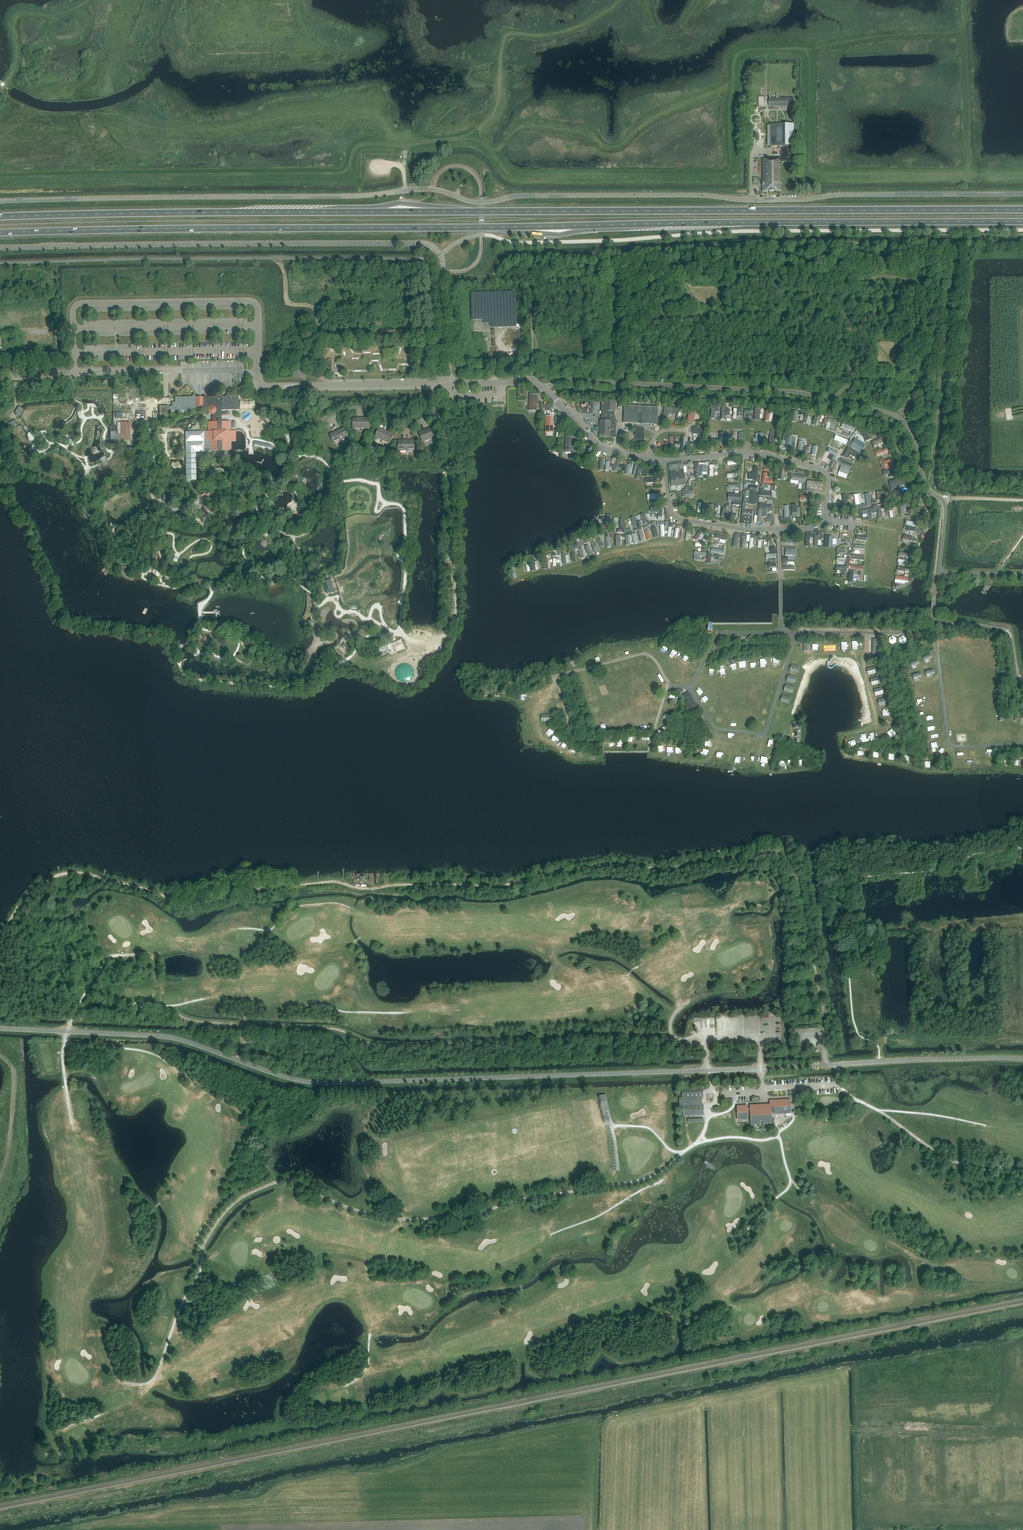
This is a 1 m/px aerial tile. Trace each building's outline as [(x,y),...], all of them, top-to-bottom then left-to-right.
[(794,99),(769,99),(769,107),(794,107),(794,99)] [(762,159),(762,191),(781,191),(781,162),(792,162),(792,148),(792,146),(794,146),(793,125),(771,125),(771,146),(782,146),(782,158),(768,158),(768,159),(762,159)] [(492,328),(516,328),(516,292),(497,292),(497,298),(501,298),(501,301),(499,301),(499,307),(485,308),(485,310),(478,310),(478,311),(472,311),(472,321),(485,320),(485,325),(491,325),(492,328)] [(168,407),(159,407),(160,420),(169,420),(169,411),(171,411),(171,412),(185,411),(189,411),(192,411),(192,409),(195,409),(195,408),(197,408),(203,408),(203,409),(204,409),(207,409),(207,408),(208,409),(207,410),(209,414),(212,415),(212,422),(207,422),(207,432),(204,432),(195,432),(192,432),(186,432),(186,433),(186,435),(186,464),(186,477),(186,480),(196,480),(196,469),(195,451),(209,451),(213,451),(213,452),(213,453),(214,454),(214,455),(214,456),(215,456),(215,457),(216,457),(217,458),(218,458),(219,458),(220,458),(221,458),(222,458),(223,458),(223,457),(224,457),(225,456),(225,455),(226,455),(226,454),(226,453),(226,452),(226,451),(231,451),(231,441),(236,441),(235,431),(231,431),(231,422),(221,422),(221,421),(221,411),(239,410),(239,397),(243,397),(238,397),(236,395),(234,397),(229,397),(227,395),(226,397),(225,397),(207,397),(206,397),(205,395),(203,397),(199,397),(195,397),(193,396),(192,397),(175,398),(175,403),(172,403),(172,404),(172,407),(171,407),(169,407),(168,407)] [(536,411),(537,395),(530,395),(529,411),(536,411)] [(616,401),(602,400),(601,421),(600,421),(600,437),(616,438),(616,419),(614,419),(615,412),(616,401)] [(711,408),(711,419),(714,419),(714,418),(715,412),(719,412),(719,409),(716,409),(716,408),(715,407),(715,405),(712,404),(712,405),(710,405),(710,408),(711,408)] [(623,423),(657,425),(658,407),(624,405),(623,423)] [(722,405),(721,419),(725,420),(725,417),(726,417),(727,416),(729,416),(729,409),(726,409),(726,405),(722,405)] [(19,406),(14,413),(19,416),(23,410),(24,410),(22,409),(19,406)] [(664,407),(663,422),(666,422),(667,415),(669,415),(669,414),(676,414),(677,408),(664,407)] [(361,418),(357,418),(353,418),(353,428),(359,428),(361,428),(361,418)] [(369,418),(366,418),(361,418),(361,428),(363,427),(363,428),(369,428),(369,418)] [(837,421),(832,419),(828,418),(827,422),(831,423),(829,429),(833,431),(837,421)] [(18,426),(15,420),(14,421),(8,423),(10,429),(18,426)] [(130,423),(121,423),(121,433),(121,439),(121,440),(130,440),(130,423)] [(434,426),(426,429),(430,438),(432,437),(432,438),(438,436),(434,426)] [(344,428),(337,431),(341,440),(343,439),(343,440),(349,437),(344,428)] [(381,439),(383,440),(387,431),(379,428),(375,437),(380,439),(381,439)] [(426,429),(423,431),(419,432),(423,442),(428,440),(428,439),(430,438),(426,429)] [(871,439),(868,430),(862,432),(866,441),(871,439)] [(337,431),(333,433),(330,435),(334,444),(340,441),(339,441),(341,440),(337,431)] [(387,431),(383,440),(385,441),(384,441),(390,444),(394,435),(387,431)] [(713,443),(723,443),(722,433),(719,433),(719,439),(712,439),(713,443)] [(788,435),(785,449),(790,450),(794,450),(795,444),(792,443),(793,436),(788,435)] [(565,436),(565,452),(571,453),(572,453),(572,452),(572,451),(573,436),(565,436)] [(673,447),(674,437),(670,436),(669,443),(665,442),(664,447),(673,447)] [(865,445),(855,439),(851,446),(860,453),(865,445)] [(406,440),(402,440),(398,440),(398,451),(404,450),(406,450),(406,440)] [(415,440),(406,440),(406,450),(409,450),(415,450),(415,440)] [(859,454),(849,447),(843,456),(847,459),(848,457),(854,460),(856,457),(856,458),(859,454)] [(877,457),(889,452),(887,448),(876,453),(877,457)] [(101,459),(100,460),(101,463),(102,464),(102,465),(103,466),(108,464),(107,462),(107,461),(106,460),(106,459),(105,459),(106,458),(104,455),(100,458),(101,459)] [(841,459),(841,460),(840,459),(838,462),(839,462),(840,463),(842,464),(851,467),(852,464),(848,462),(848,461),(841,459)] [(892,459),(883,463),(885,470),(894,467),(893,463),(894,463),(892,459)] [(698,471),(695,471),(696,474),(697,474),(698,474),(698,477),(703,477),(702,472),(707,472),(707,466),(708,466),(708,463),(699,463),(698,462),(697,462),(697,463),(697,466),(698,466),(698,471)] [(683,463),(669,465),(670,471),(671,481),(672,486),(673,490),(681,490),(680,485),(686,485),(691,476),(685,477),(684,469),(683,463)] [(850,468),(842,465),(839,471),(848,474),(850,468)] [(763,473),(763,483),(772,484),(773,480),(767,479),(767,473),(763,473)] [(902,478),(889,482),(891,489),(905,485),(902,478)] [(823,493),(824,483),(807,481),(806,491),(823,493)] [(683,490),(682,497),(686,498),(688,498),(693,498),(694,488),(685,487),(685,490),(683,490)] [(790,517),(801,517),(801,507),(798,507),(797,504),(790,504),(790,517)] [(872,520),(871,513),(874,513),(877,513),(876,507),(872,507),(873,509),(871,509),(866,509),(867,510),(862,511),(863,517),(867,517),(868,521),(872,520)] [(658,513),(658,520),(662,520),(662,509),(651,508),(651,512),(658,513)] [(752,525),(753,511),(742,510),(741,524),(752,525)] [(336,511),(331,513),(335,520),(340,518),(336,511)] [(906,525),(919,528),(921,518),(917,517),(916,523),(906,521),(906,525)] [(719,542),(726,544),(727,537),(716,535),(715,540),(719,541),(719,542)] [(331,579),(326,581),(329,592),(330,592),(334,591),(332,583),(331,579)] [(204,639),(202,643),(207,645),(208,643),(211,645),(213,641),(209,639),(210,637),(209,637),(206,635),(204,639)] [(903,636),(899,638),(896,638),(893,636),(891,637),(889,638),(889,642),(892,644),(896,642),(899,642),(903,644),(906,642),(906,638),(904,637),(903,636)] [(881,644),(876,644),(876,640),(872,640),(872,660),(876,660),(876,659),(881,660),(881,644)] [(387,645),(378,649),(379,652),(386,649),(388,653),(390,652),(391,652),(391,651),(387,645)] [(931,661),(930,659),(932,658),(931,654),(923,657),(926,663),(931,661)] [(395,665),(399,682),(415,679),(411,662),(395,665)] [(698,707),(689,692),(683,696),(686,701),(684,702),(690,712),(698,707)] [(702,1104),(702,1098),(702,1088),(682,1089),(682,1097),(679,1098),(679,1107),(683,1107),(683,1116),(704,1115),(703,1104),(702,1104)] [(606,1094),(597,1096),(599,1104),(605,1102),(608,1101),(606,1094)] [(747,1115),(750,1114),(751,1122),(771,1121),(771,1111),(774,1111),(774,1113),(788,1113),(791,1112),(790,1100),(770,1101),(770,1105),(750,1106),(750,1108),(747,1108),(747,1107),(738,1107),(738,1119),(747,1118),(747,1115)]
